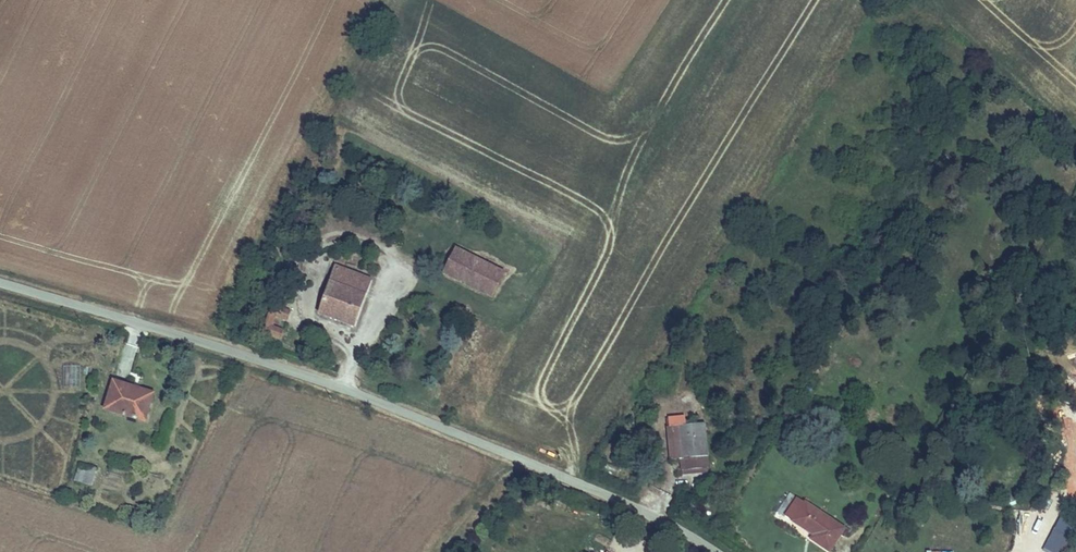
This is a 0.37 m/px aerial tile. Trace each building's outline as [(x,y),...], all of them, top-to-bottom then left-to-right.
[(472,272),(478,259),(454,248),(448,260),(472,272)] [(472,272),(448,260),(441,275),(491,301),(504,273),(478,259),(472,272)] [(352,330),(371,279),(333,266),(316,316),(352,330)] [(289,320),(293,304),(274,299),(270,315),(265,313),(263,323),(266,324),(264,333),(280,338),(282,330),(270,327),(273,316),(289,320)] [(156,391),(114,378),(104,409),(147,422),(156,391)] [(683,415),(666,416),(667,426),(665,426),(667,442),(680,441),(682,458),(678,458),(680,471),(707,468),(708,468),(703,424),(691,424),(684,425),(684,420),(683,415)] [(680,441),(667,442),(669,459),(678,458),(682,458),(680,441)] [(97,467),(79,462),(75,481),(92,486),(97,467)] [(795,498),(784,515),(791,520),(790,522),(811,536),(809,540),(827,551),(830,551),(845,528),(804,501),(803,502),(795,498)] [(1054,529),(1044,548),(1051,551),(1067,551),(1073,540),(1054,529)]
